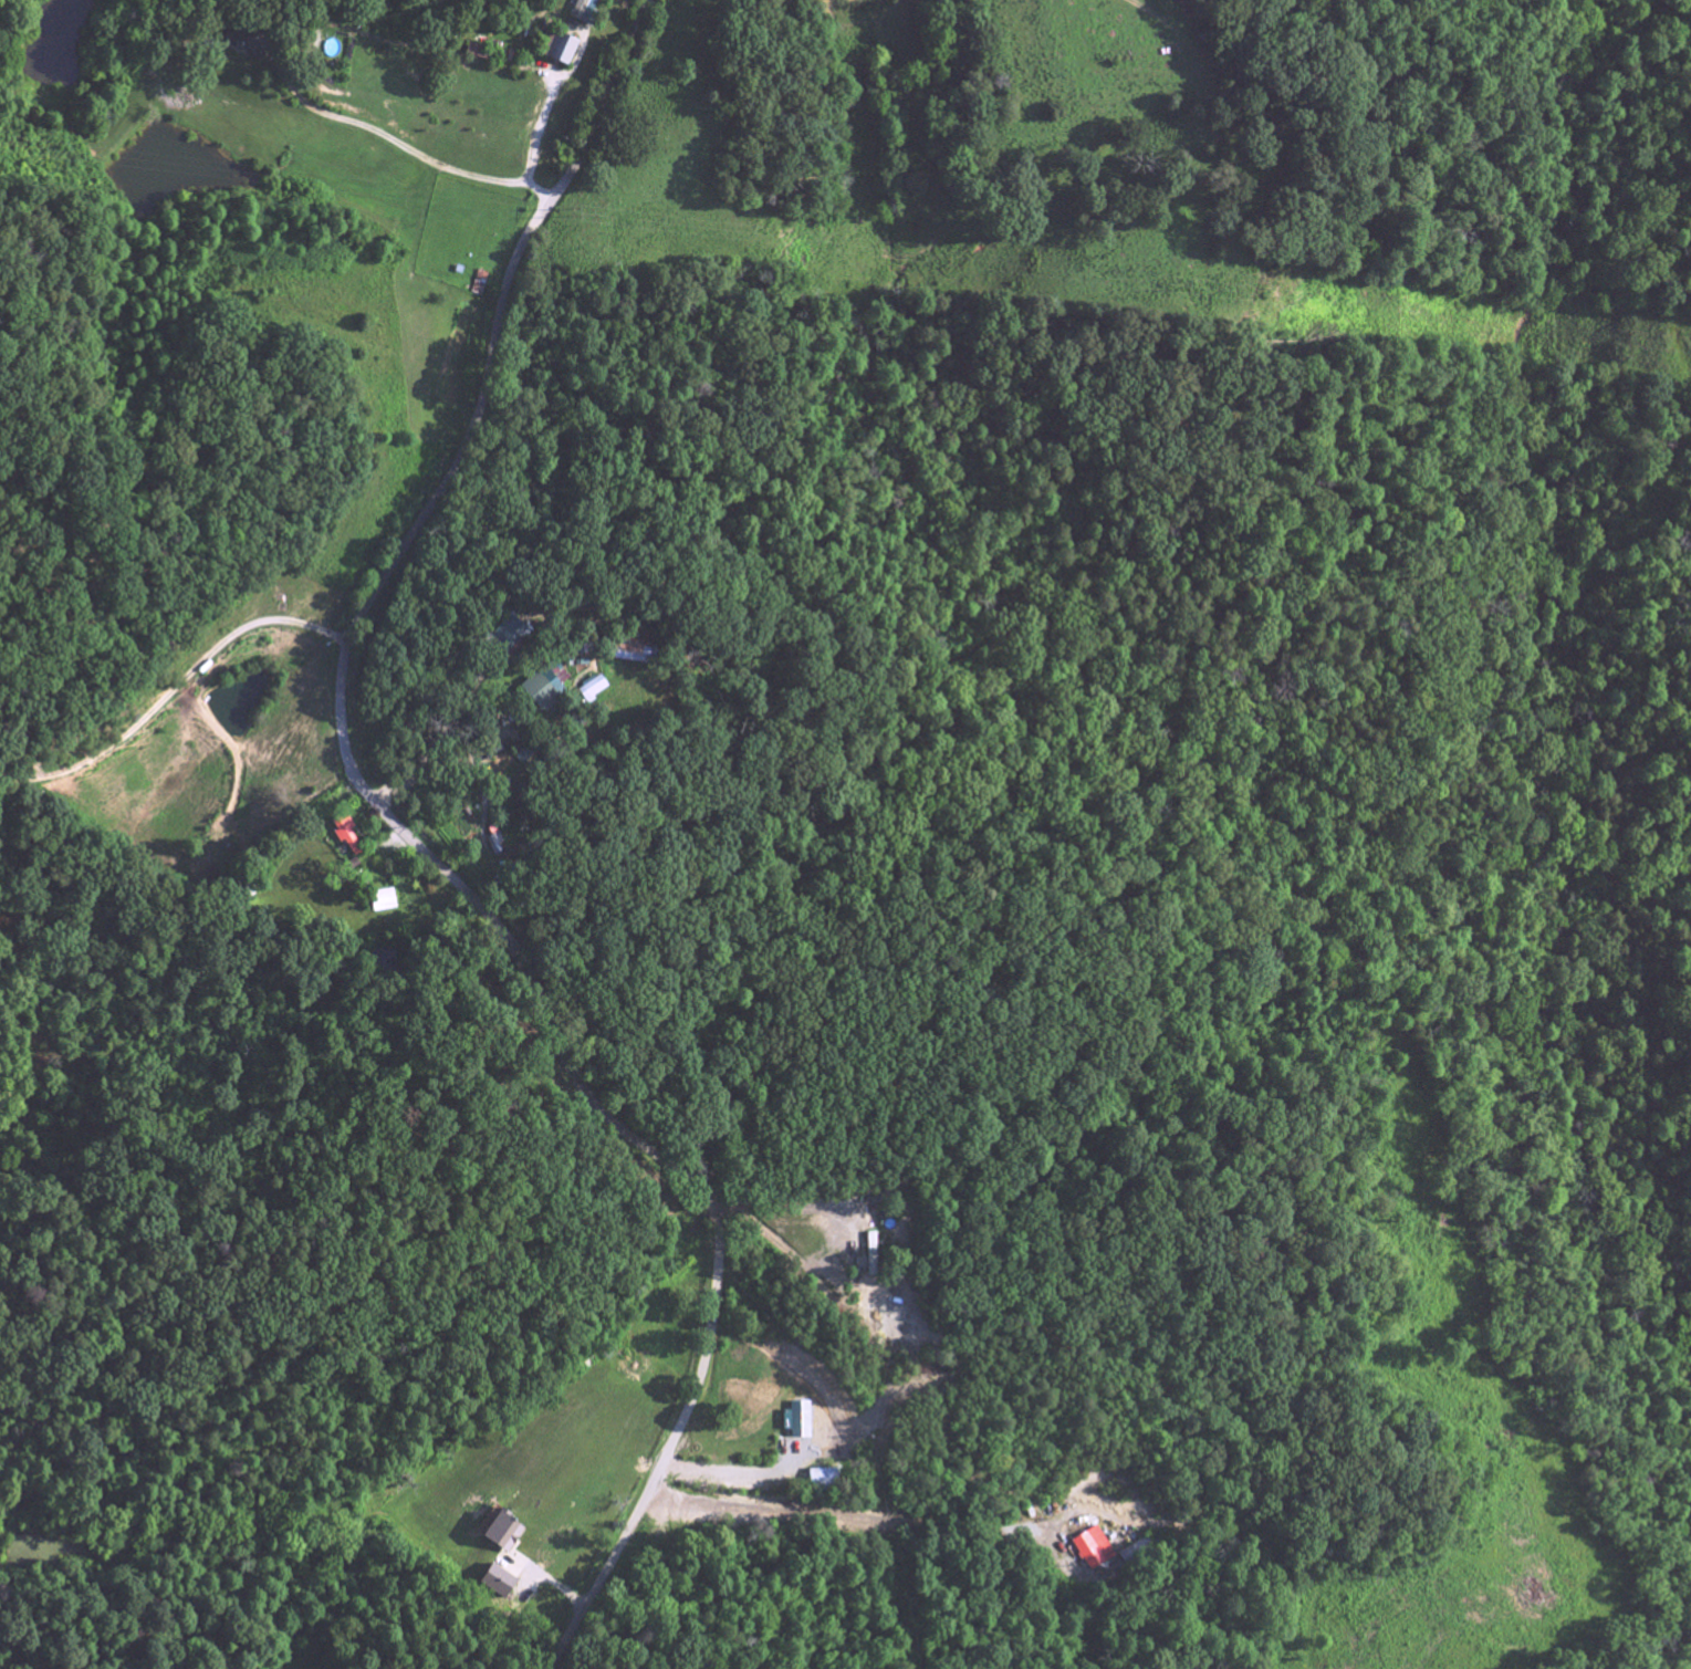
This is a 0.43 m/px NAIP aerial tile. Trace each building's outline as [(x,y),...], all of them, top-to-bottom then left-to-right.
[(592,0),(576,0),(572,9),(585,14),(592,0)] [(562,70),(571,44),(549,37),(539,62),(562,70)] [(472,296),(482,298),(488,276),(477,273),(472,296)] [(532,632),(510,618),(490,647),(512,662),(532,632)] [(645,668),(649,647),(616,639),(611,661),(645,668)] [(565,694),(541,671),(518,695),(542,718),(565,694)] [(575,693),(583,705),(606,691),(599,678),(575,693)] [(350,861),(362,853),(349,833),(352,832),(342,816),(328,825),(350,861)] [(493,858),(505,853),(498,834),(486,838),(493,858)] [(397,912),(394,892),(369,895),(371,916),(397,912)] [(789,1440),(809,1440),(808,1404),(788,1405),(789,1440)] [(833,1471),(804,1472),(804,1491),(833,1490),(833,1471)] [(502,1559),(520,1534),(491,1513),(473,1537),(502,1559)] [(1085,1575),(1113,1559),(1096,1528),(1068,1543),(1085,1575)] [(503,1602),(515,1583),(488,1565),(476,1585),(503,1602)]
